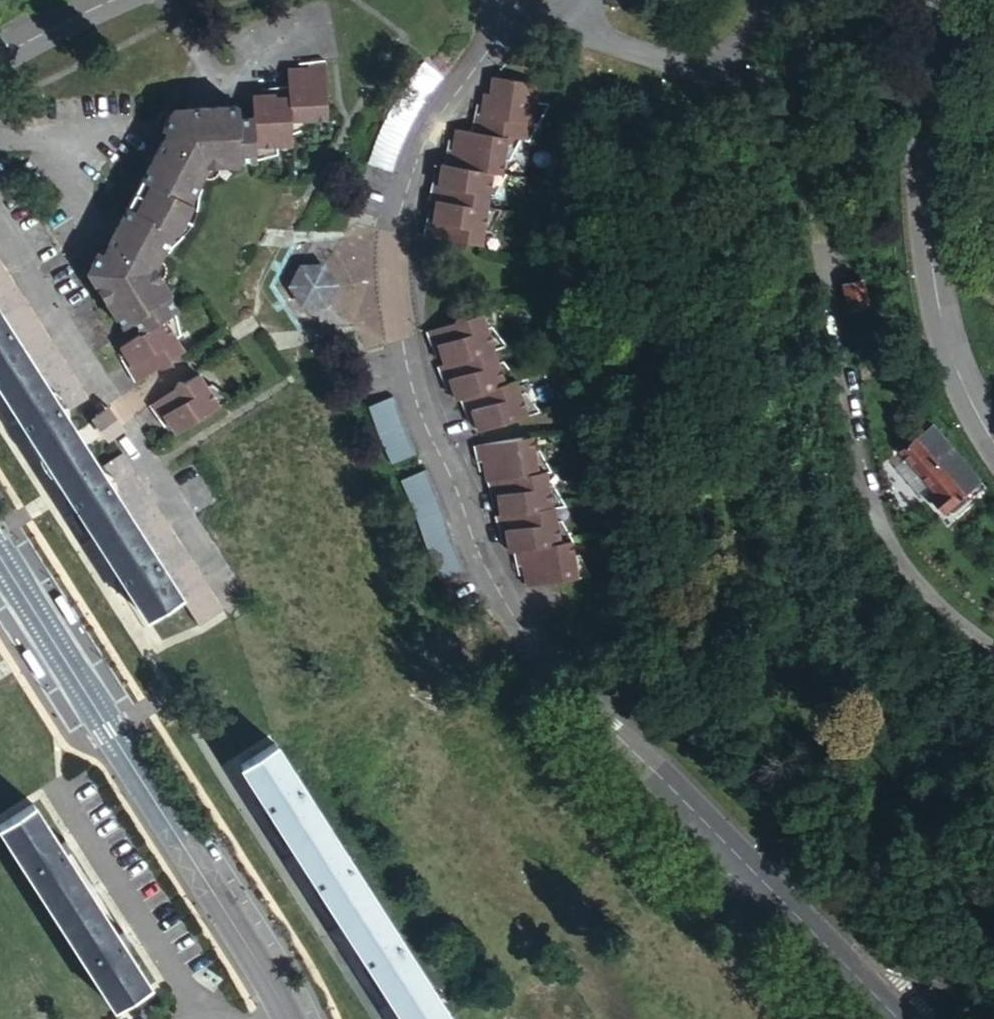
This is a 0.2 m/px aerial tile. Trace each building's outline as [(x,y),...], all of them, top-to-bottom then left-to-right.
[(165,115),(158,129),(168,134),(165,140),(164,139),(162,139),(160,139),(160,140),(158,141),(157,142),(137,180),(145,184),(139,198),(132,211),(124,207),(104,245),(104,246),(104,248),(104,249),(105,250),(105,251),(107,253),(104,259),(94,254),(87,268),(95,281),(92,286),(119,329),(130,322),(138,334),(117,348),(124,359),(130,355),(134,363),(129,366),(123,370),(131,383),(180,352),(173,340),(178,337),(172,313),(174,311),(165,296),(167,295),(157,278),(155,276),(149,273),(156,259),(167,238),(188,197),(199,176),(206,162),(213,166),(215,166),(234,165),(234,162),(252,161),(252,158),(275,149),(275,143),(288,142),(288,135),(310,126),(310,120),(324,119),(321,60),(306,59),(306,66),(307,72),(298,73),(298,66),(285,67),(286,84),(270,85),(270,92),(271,98),(262,99),(262,93),(248,93),(249,117),(234,117),(233,105),(183,108),(180,114),(165,115)] [(375,135),(364,163),(390,172),(398,150),(407,129),(422,103),(440,79),(420,61),(405,79),(389,105),(375,135)] [(538,83),(489,76),(486,94),(480,93),(478,106),(484,107),(483,116),(477,115),(470,114),(467,131),(452,129),(450,142),(456,143),(455,151),(449,150),(443,149),(440,164),(438,164),(436,176),(442,177),(441,186),(435,185),(428,184),(425,200),(432,201),(431,213),(437,213),(435,222),(430,221),(423,220),(419,236),(478,244),(480,231),(486,232),(497,210),(483,208),(485,194),(491,195),(502,173),(497,172),(499,159),(505,160),(516,139),(522,139),(525,122),(534,123),(545,103),(535,101),(538,83)] [(215,167),(215,166),(213,166),(206,162),(199,176),(200,176),(201,176),(202,177),(203,177),(206,177),(207,177),(208,176),(210,175),(211,174),(212,173),(213,173),(213,172),(214,171),(214,170),(214,168),(215,167)] [(145,184),(137,180),(130,193),(139,198),(145,184)] [(139,198),(130,193),(124,207),(132,211),(139,198)] [(194,201),(194,200),(188,197),(167,238),(173,241),(175,239),(176,238),(178,236),(180,234),(182,231),(184,229),(185,228),(186,225),(187,225),(188,223),(188,221),(189,220),(190,217),(191,216),(191,214),(192,213),(192,211),(192,210),(193,207),(193,205),(194,202),(194,201)] [(159,261),(156,259),(149,273),(155,276),(157,278),(159,276),(161,273),(162,269),(161,265),(159,261)] [(319,266),(298,267),(288,287),(300,304),(321,303),(331,284),(319,266)] [(61,415),(85,399),(0,267),(0,320),(61,415)] [(863,276),(843,282),(852,307),(871,302),(863,276)] [(478,313),(423,332),(428,347),(435,345),(441,343),(443,351),(438,352),(441,363),(434,366),(440,381),(446,379),(452,377),(454,385),(449,387),(453,399),(458,398),(462,412),(469,410),(474,408),(477,416),(471,418),(475,430),(538,409),(523,390),(518,392),(514,379),(500,359),(494,361),(490,348),(503,344),(488,324),(483,326),(478,313)] [(147,615),(178,596),(96,469),(61,415),(0,320),(0,387),(147,615)] [(441,343),(435,345),(438,352),(443,351),(441,343)] [(130,355),(124,359),(129,366),(134,363),(130,355)] [(146,407),(155,420),(161,416),(167,413),(171,420),(166,424),(173,434),(227,399),(208,384),(203,387),(195,375),(146,407)] [(452,377),(446,379),(449,387),(454,385),(452,377)] [(391,397),(365,406),(374,429),(389,464),(414,453),(402,425),(391,397)] [(106,407),(93,416),(109,439),(122,430),(106,407)] [(474,408),(469,410),(471,418),(477,416),(474,408)] [(167,413),(161,416),(166,424),(171,420),(167,413)] [(916,438),(902,451),(932,489),(927,494),(942,511),(973,485),(979,491),(985,485),(935,429),(920,442),(916,438)] [(522,572),(524,585),(591,573),(579,552),(573,553),(571,540),(560,518),(554,519),(551,505),(564,503),(552,483),(546,484),(544,471),(550,470),(538,448),(532,449),(529,435),(471,445),(474,461),(481,460),(487,459),(488,467),(482,468),(488,495),(495,494),(501,493),(502,502),(497,503),(499,514),(492,515),(496,530),(503,529),(509,528),(511,537),(505,538),(507,551),(511,550),(514,565),(521,563),(526,563),(528,571),(522,572)] [(121,454),(96,469),(178,596),(197,625),(222,610),(121,454)] [(423,470),(398,480),(411,509),(437,580),(462,569),(451,540),(441,512),(432,488),(423,470)] [(271,743),(242,762),(407,1018),(449,1018),(271,743)] [(29,806),(0,826),(0,830),(115,1006),(146,986),(29,806)]
